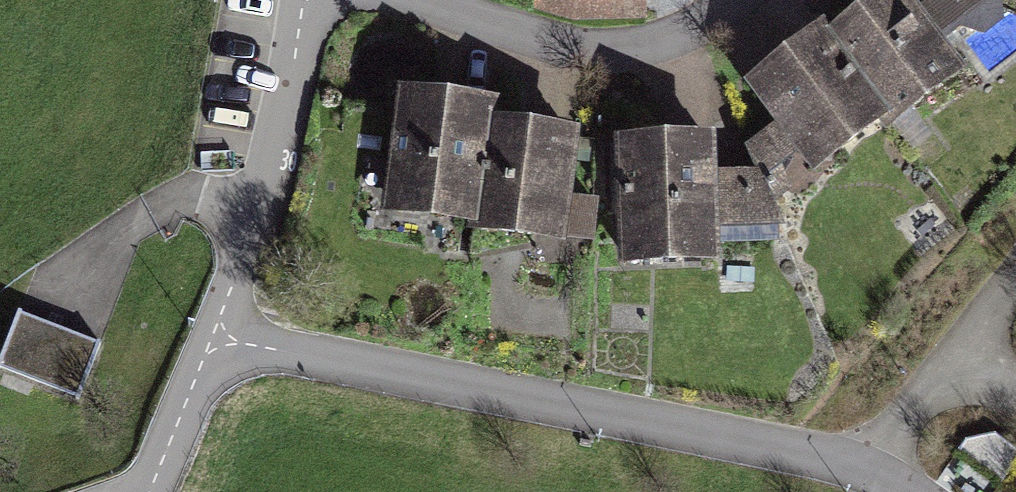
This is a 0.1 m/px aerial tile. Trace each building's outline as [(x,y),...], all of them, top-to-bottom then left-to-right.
[(824,36),(883,117),(887,123),(994,45),(961,0),(935,0),(915,15),(904,0),(874,0),(824,36)] [(820,31),(741,88),(772,129),(740,152),(772,197),(883,117),(824,36),(820,31)] [(491,102),(391,92),(378,219),(478,229),(489,124),(491,102)] [(578,133),(489,124),(478,229),(477,236),(587,247),(592,204),(571,202),(578,133)] [(711,138),(610,141),(613,261),(714,258),(713,234),(772,233),(749,177),(712,178),(711,138)] [(16,324),(0,369),(0,376),(75,403),(93,352),(16,324)]
